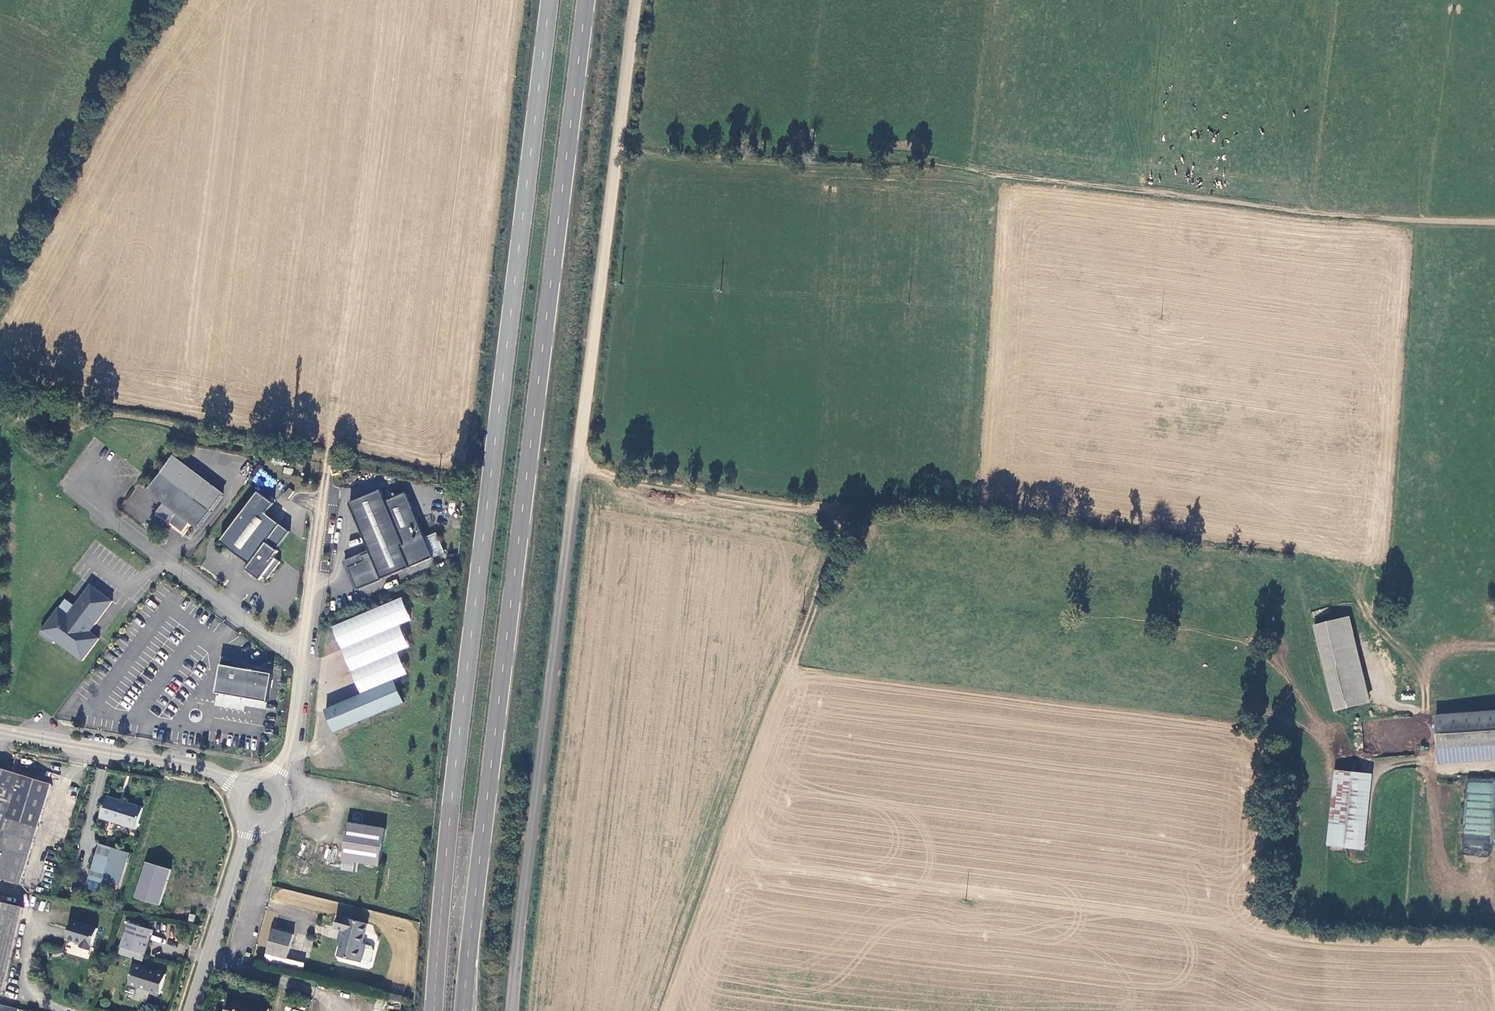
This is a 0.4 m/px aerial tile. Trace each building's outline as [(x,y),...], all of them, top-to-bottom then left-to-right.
[(222,497),(170,459),(148,490),(167,504),(159,514),(181,530),(189,520),(200,528),(222,497)] [(377,486),(346,500),(367,549),(359,553),(361,558),(346,565),(355,586),(429,554),(401,489),(390,494),(387,488),(379,491),(377,486)] [(274,504),(258,492),(220,542),(250,565),(246,570),(256,577),(258,573),(267,580),(280,563),(273,558),(278,552),(276,550),(290,531),(267,514),(274,504)] [(112,601),(91,585),(75,606),(66,599),(41,632),(54,642),(56,640),(82,660),(99,638),(89,630),(112,601)] [(401,598),(333,627),(362,694),(393,680),(407,674),(398,652),(409,647),(400,626),(411,621),(401,598)] [(1368,702),(1346,617),(1313,625),(1335,711),(1368,702)] [(231,661),(221,659),(215,693),(266,702),(271,674),(230,667),(231,661)] [(362,694),(324,710),(334,732),(402,703),(393,680),(362,694)] [(1494,752),(1494,704),(1435,711),(1439,758),(1494,752)] [(1325,846),(1361,849),(1368,774),(1332,771),(1325,846)] [(51,787),(0,772),(0,881),(21,887),(51,787)] [(1468,778),(1461,851),(1488,854),(1490,840),(1494,841),(1494,780),(1468,778)] [(142,809),(106,798),(100,819),(136,830),(142,809)] [(383,828),(348,823),(342,860),(377,866),(383,828)] [(128,854),(99,845),(88,881),(100,885),(100,883),(118,888),(128,854)] [(159,905),(167,870),(147,864),(137,899),(159,905)] [(312,898),(310,909),(335,914),(337,903),(312,898)] [(0,902),(0,995),(4,996),(24,908),(0,902)] [(340,948),(337,958),(366,966),(370,964),(373,953),(371,949),(361,946),(367,926),(338,918),(334,931),(341,933),(344,933),(340,948)] [(98,930),(70,921),(64,940),(80,945),(79,950),(90,954),(98,930)] [(150,931),(128,925),(121,947),(144,954),(150,931)] [(293,936),(273,930),(267,955),(265,962),(304,972),(306,965),(287,960),(293,936)] [(134,966),(129,985),(153,992),(152,994),(160,996),(166,974),(159,972),(158,973),(134,966)] [(229,1000),(226,1010),(268,1010),(268,1009),(229,1000)]
